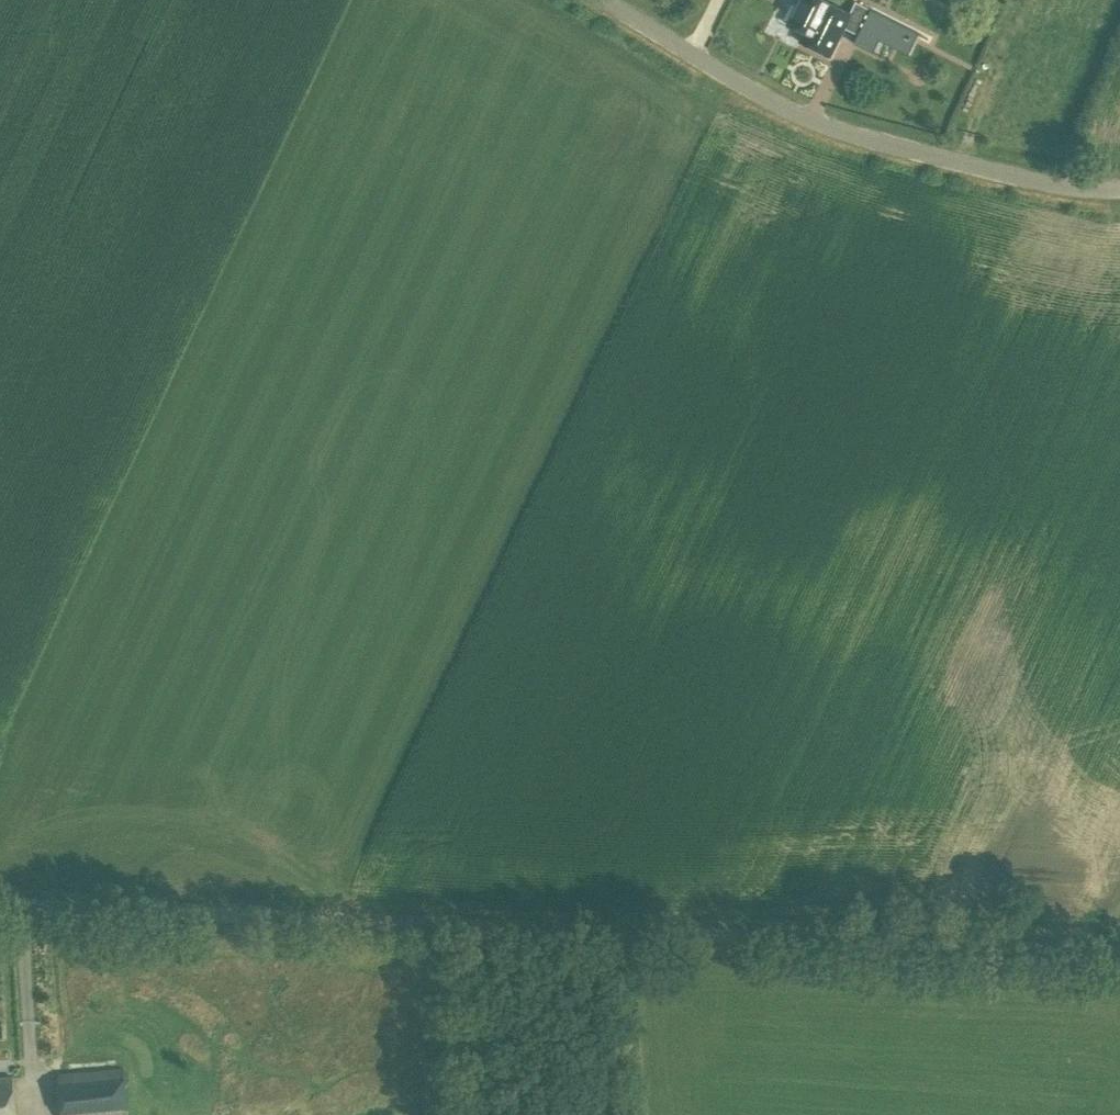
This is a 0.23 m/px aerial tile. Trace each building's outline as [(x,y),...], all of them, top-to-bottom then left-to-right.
[(789,25),(805,33),(800,43),(830,57),(844,29),(859,36),(855,45),(874,54),(880,41),(910,55),(920,34),(856,2),(850,14),(822,0),(801,0),(789,25)] [(124,1069),(58,1075),(62,1114),(128,1114),(124,1069)] [(14,1078),(0,1079),(0,1114),(16,1114),(14,1078)]
